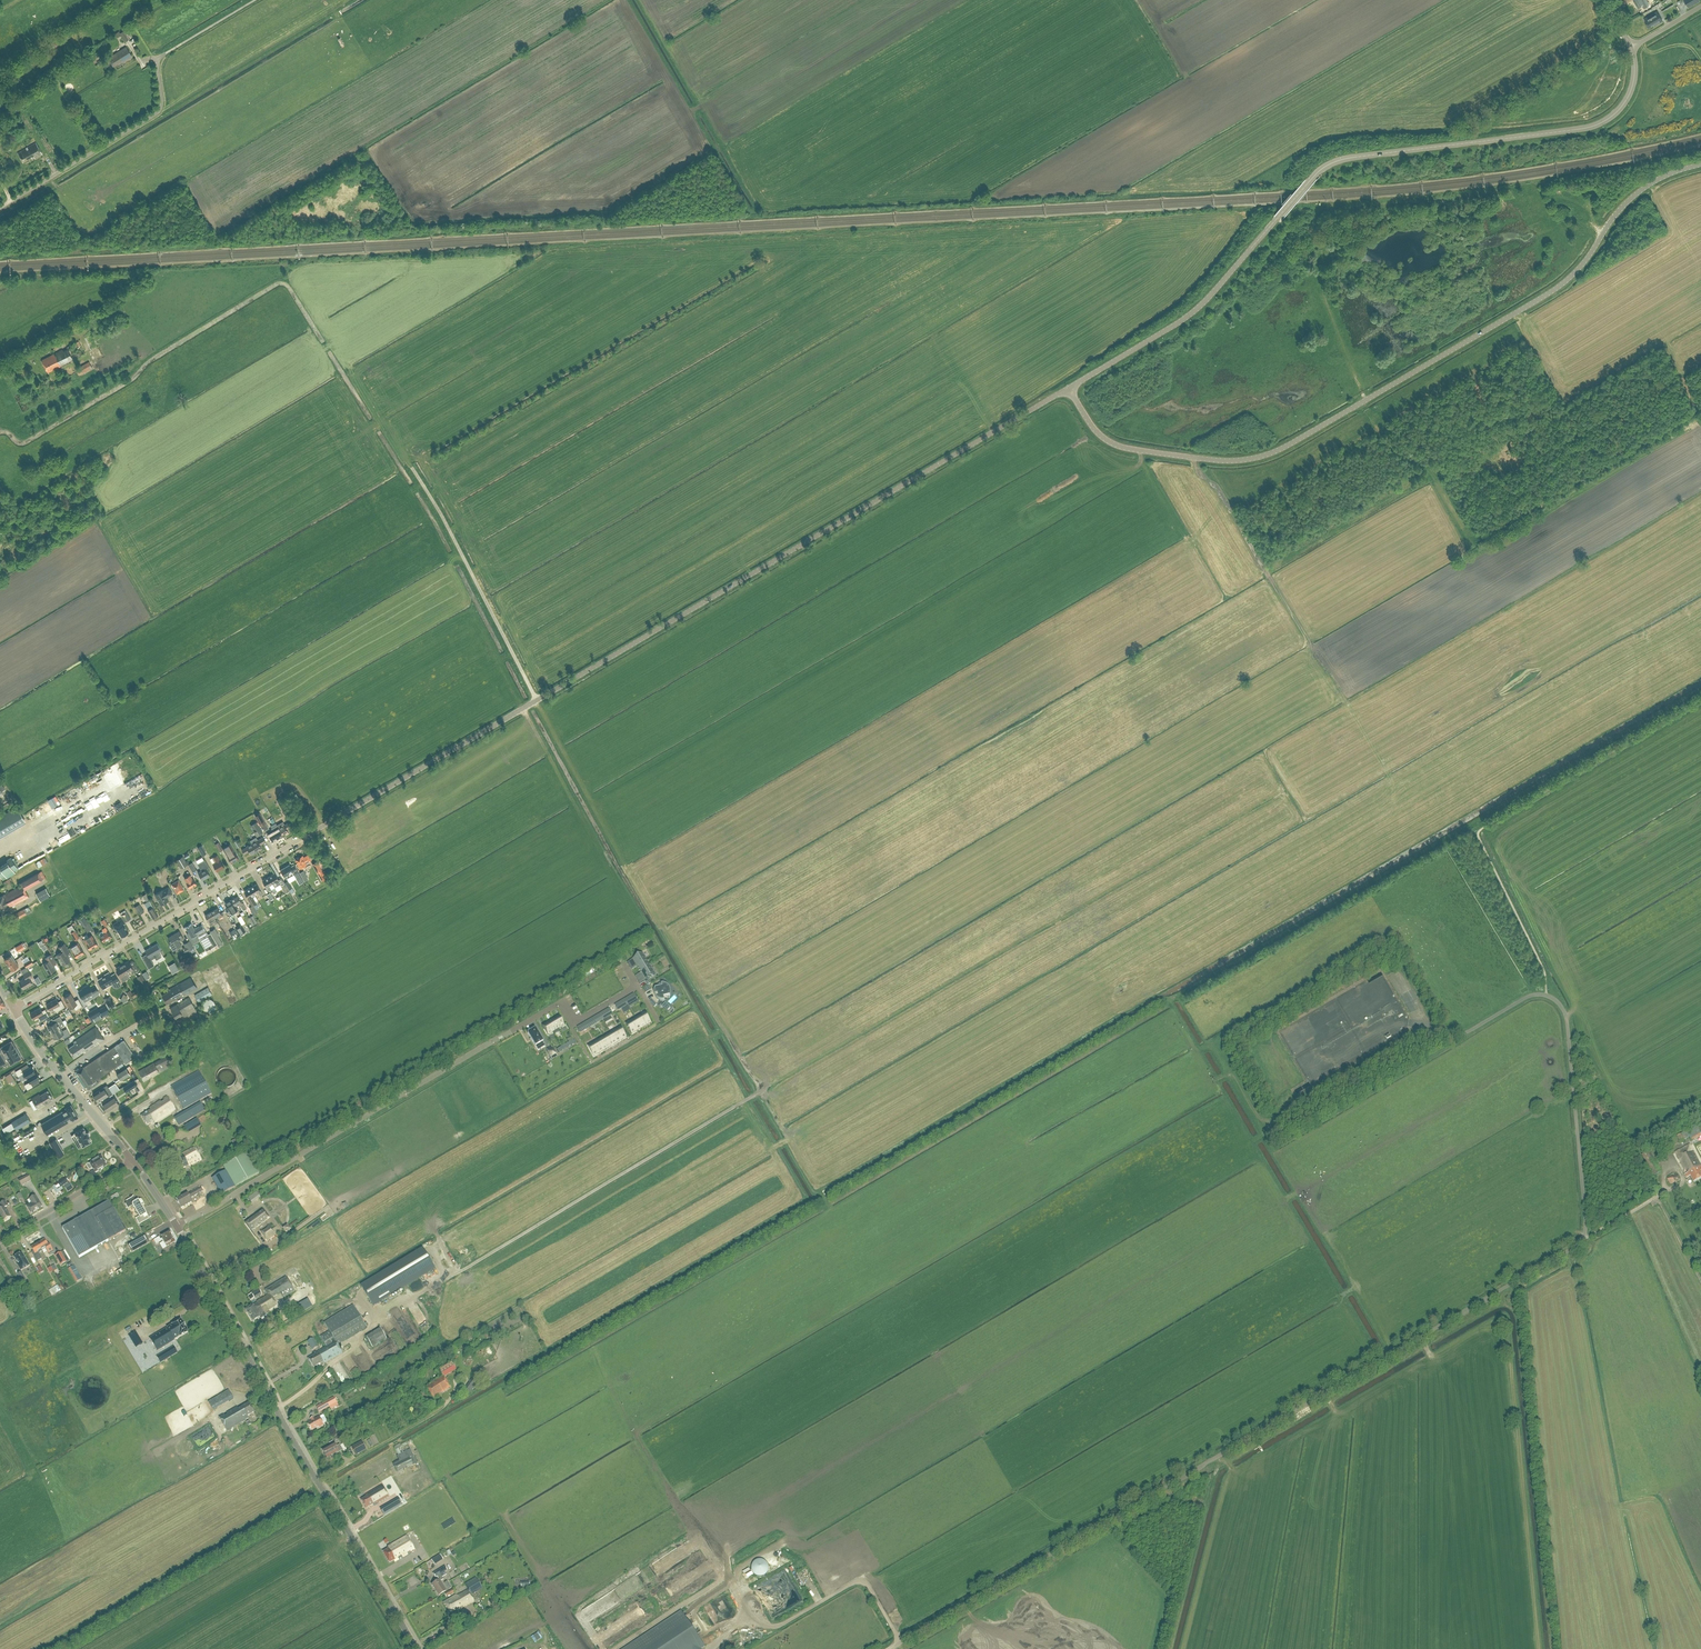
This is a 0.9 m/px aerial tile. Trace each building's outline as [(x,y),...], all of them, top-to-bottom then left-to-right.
[(1664,10),(1667,15),(1677,9),(1674,4),(1664,10)] [(1654,25),(1663,20),(1657,11),(1644,18),(1645,20),(1645,21),(1649,27),(1654,24),(1654,25)] [(125,42),(128,40),(123,31),(119,33),(125,42)] [(63,42),(66,40),(63,33),(60,35),(60,36),(50,42),(53,47),(63,42)] [(123,62),(132,57),(126,46),(112,55),(113,57),(109,59),(113,66),(122,61),(123,62)] [(77,59),(81,65),(89,60),(86,54),(77,59)] [(35,158),(42,154),(36,143),(27,147),(18,153),(23,162),(24,161),(34,156),(35,158)] [(52,336),(56,342),(59,341),(65,337),(73,333),(79,330),(85,327),(81,321),(75,325),(69,328),(62,332),(60,333),(56,335),(56,334),(52,336)] [(60,366),(85,353),(79,341),(66,347),(67,348),(63,351),(62,349),(51,355),(42,360),(48,372),(59,366),(60,366)] [(79,375),(92,367),(89,361),(75,369),(79,375)] [(282,809),(286,817),(291,814),(283,801),(281,803),(284,808),(282,809)] [(25,822),(17,807),(0,817),(0,836),(25,822)] [(259,813),(254,816),(260,825),(265,823),(259,813)] [(257,822),(251,825),(255,831),(260,828),(257,822)] [(279,827),(283,835),(288,832),(287,829),(292,826),(289,822),(284,825),(284,824),(279,827)] [(283,835),(279,827),(277,825),(271,828),(273,831),(268,834),(271,838),(276,835),(277,838),(283,835)] [(256,837),(250,840),(252,843),(254,847),(256,851),(259,849),(260,850),(261,849),(261,848),(262,848),(260,844),(265,841),(263,837),(257,840),(256,837)] [(254,847),(252,843),(246,846),(247,847),(242,850),(244,854),(249,851),(251,854),(256,851),(254,847)] [(227,855),(231,863),(239,859),(230,844),(226,846),(229,851),(226,853),(227,855)] [(202,845),(198,847),(202,855),(206,853),(202,845)] [(217,871),(224,867),(217,855),(212,858),(213,860),(215,859),(216,862),(213,864),(217,871)] [(305,863),(310,860),(307,855),(303,857),(302,856),(299,857),(298,856),(296,857),(296,858),(296,859),(295,859),(300,867),(306,864),(305,863)] [(188,864),(183,856),(176,860),(181,868),(188,864)] [(6,876),(7,878),(15,873),(14,871),(18,868),(11,857),(7,860),(8,861),(0,866),(0,876),(2,878),(6,876)] [(203,880),(210,876),(206,869),(209,867),(205,859),(197,863),(202,870),(198,872),(203,880)] [(312,864),(317,872),(318,872),(320,875),(323,874),(321,870),(322,870),(317,861),(312,864)] [(192,862),(188,864),(192,872),(196,869),(192,862)] [(299,884),(303,881),(294,865),(291,866),(289,864),(281,869),(286,879),(294,874),(299,884)] [(45,877),(42,871),(21,882),(22,885),(5,894),(0,897),(0,909),(1,911),(29,897),(24,889),(45,877)] [(269,876),(273,883),(276,881),(278,885),(281,883),(275,873),(269,876)] [(196,884),(193,878),(193,879),(190,875),(184,878),(187,882),(186,882),(190,888),(196,884)] [(273,883),(269,876),(262,880),(269,891),(271,889),(269,885),(273,883)] [(177,893),(183,889),(178,880),(172,884),(171,885),(173,888),(174,887),(177,893)] [(250,887),(254,894),(258,892),(260,896),(263,894),(256,883),(250,887)] [(289,889),(284,883),(280,885),(285,893),(289,890),(288,889),(289,889)] [(45,887),(36,892),(40,901),(50,895),(45,887)] [(167,897),(172,893),(168,887),(163,890),(162,889),(155,894),(161,904),(168,900),(167,897)] [(254,894),(250,887),(244,891),(250,902),(252,904),(256,902),(252,895),(254,894)] [(298,890),(300,896),(307,893),(305,887),(298,890)] [(231,899),(235,905),(238,902),(240,905),(244,903),(242,900),(241,901),(238,896),(231,899)] [(235,905),(231,899),(225,903),(231,913),(237,910),(234,905),(235,905)] [(158,915),(150,901),(144,904),(153,918),(158,915)] [(134,906),(139,914),(144,911),(139,903),(134,906)] [(13,921),(31,911),(28,906),(10,915),(13,921)] [(211,911),(214,917),(218,914),(220,917),(223,915),(221,912),(221,913),(217,908),(211,911)] [(214,917),(211,911),(205,915),(208,920),(207,921),(209,924),(212,922),(211,919),(214,917)] [(124,923),(131,919),(127,912),(121,916),(122,918),(113,924),(117,931),(118,931),(121,936),(129,932),(124,923)] [(77,919),(82,927),(89,922),(84,915),(83,914),(78,917),(79,918),(77,919)] [(248,918),(252,925),(257,922),(253,915),(248,918)] [(190,939),(198,934),(200,939),(207,950),(210,948),(211,948),(211,947),(214,945),(208,935),(202,924),(194,929),(191,924),(189,925),(188,925),(186,927),(189,933),(187,934),(190,939)] [(240,924),(235,927),(240,935),(245,932),(240,924)] [(103,941),(111,936),(108,931),(105,927),(102,929),(105,933),(100,936),(103,941)] [(70,932),(75,940),(79,937),(74,930),(70,932)] [(177,948),(180,946),(181,945),(179,942),(178,942),(177,940),(183,937),(179,931),(168,937),(171,944),(174,942),(177,948)] [(98,944),(95,939),(94,939),(92,935),(84,939),(87,944),(90,949),(98,944)] [(48,948),(43,940),(40,941),(46,950),(48,948)] [(183,944),(187,951),(193,947),(189,940),(183,944)] [(84,952),(81,947),(78,942),(70,947),(73,951),(76,957),(84,952)] [(63,965),(70,960),(66,954),(69,952),(64,943),(59,946),(62,951),(56,955),(60,961),(61,961),(63,965)] [(22,944),(15,948),(18,952),(24,948),(22,944)] [(157,944),(145,951),(147,953),(142,956),(149,968),(155,964),(150,956),(154,954),(157,959),(161,956),(158,951),(161,950),(157,944)] [(8,965),(15,960),(11,954),(4,959),(8,965)] [(51,963),(55,960),(52,954),(47,956),(48,958),(46,959),(47,961),(43,964),(49,973),(55,969),(51,963)] [(636,963),(640,970),(649,964),(643,954),(627,963),(629,967),(636,963)] [(31,959),(24,963),(26,967),(33,962),(31,959)] [(15,960),(8,965),(11,970),(19,965),(15,960)] [(122,964),(127,972),(131,970),(132,973),(135,971),(128,960),(122,964)] [(127,980),(124,974),(127,972),(122,964),(116,968),(121,976),(120,976),(123,982),(127,980)] [(637,980),(640,984),(655,975),(649,964),(640,970),(644,977),(637,980)] [(23,988),(32,983),(29,978),(32,977),(26,967),(21,970),(25,977),(19,981),(23,988)] [(112,984),(118,980),(115,974),(111,976),(109,972),(104,975),(104,976),(98,979),(103,988),(112,983),(112,984)] [(143,986),(147,984),(141,974),(137,977),(143,986)] [(168,991),(162,995),(166,1003),(176,998),(177,998),(189,991),(189,992),(197,987),(191,977),(167,990),(168,991)] [(92,995),(98,991),(95,986),(91,988),(89,984),(84,987),(78,991),(83,998),(91,993),(92,995)] [(656,988),(655,989),(655,990),(654,991),(654,992),(654,993),(655,994),(655,995),(655,996),(656,997),(656,998),(657,999),(658,1000),(659,1000),(660,1000),(661,1001),(662,1001),(663,1001),(664,1001),(667,1000),(666,997),(670,996),(671,995),(671,994),(671,993),(671,992),(671,991),(671,990),(670,989),(670,988),(669,988),(669,987),(668,987),(668,986),(667,986),(667,985),(666,985),(665,985),(664,984),(663,984),(662,984),(661,984),(660,985),(659,985),(658,986),(657,987),(656,988)] [(199,1002),(212,994),(208,986),(194,994),(199,1002)] [(71,993),(69,994),(68,994),(65,995),(66,996),(64,997),(70,1008),(73,1006),(76,1009),(82,1005),(78,999),(75,1001),(71,993)] [(105,998),(110,1005),(114,1003),(109,995),(105,998)] [(673,1004),(679,998),(676,995),(670,1001),(673,1004)] [(170,1008),(175,1017),(179,1024),(184,1021),(185,1023),(199,1015),(189,996),(170,1008)] [(56,998),(46,1004),(47,1005),(47,1006),(48,1009),(49,1008),(50,1010),(54,1007),(56,1011),(65,1006),(62,1000),(58,1002),(56,998)] [(214,1008),(214,1006),(214,1004),(214,1003),(213,1001),(212,1000),(210,999),(208,999),(207,999),(205,1000),(204,1001),(203,1002),(202,1003),(202,1005),(202,1007),(202,1008),(203,1010),(204,1011),(206,1012),(208,1012),(209,1012),(211,1011),(212,1010),(213,1009),(214,1008)] [(665,1003),(662,1006),(667,1011),(670,1008),(665,1003)] [(628,1006),(622,1009),(624,1014),(630,1010),(628,1006)] [(38,1016),(40,1021),(49,1015),(45,1009),(42,1010),(40,1007),(30,1013),(31,1014),(30,1015),(32,1018),(33,1017),(33,1019),(38,1016)] [(97,1008),(88,1013),(92,1020),(93,1019),(95,1021),(101,1017),(100,1015),(101,1014),(97,1008)] [(645,1012),(636,1018),(637,1019),(636,1020),(641,1028),(651,1022),(645,1012)] [(1400,1021),(1406,1015),(1404,1013),(1400,1016),(1397,1012),(1394,1015),(1398,1018),(1396,1020),(1400,1024),(1401,1022),(1400,1021)] [(51,1032),(61,1027),(65,1025),(63,1021),(60,1016),(53,1020),(54,1022),(47,1026),(51,1032)] [(564,1026),(558,1016),(553,1020),(560,1031),(559,1029),(564,1026)] [(555,1034),(560,1031),(553,1020),(548,1023),(555,1034)] [(632,1034),(641,1028),(636,1020),(630,1023),(630,1022),(626,1024),(632,1034)] [(555,1034),(548,1023),(542,1026),(548,1035),(553,1032),(554,1034),(555,1034)] [(99,1043),(104,1039),(96,1026),(73,1042),(75,1043),(68,1048),(74,1057),(84,1050),(85,1052),(96,1045),(94,1043),(97,1041),(99,1043)] [(61,1027),(51,1032),(54,1039),(61,1035),(63,1038),(70,1034),(67,1028),(63,1030),(61,1027)] [(611,1033),(617,1043),(626,1037),(620,1027),(611,1033)] [(535,1029),(527,1034),(535,1047),(543,1042),(535,1029)] [(610,1047),(617,1043),(611,1033),(612,1034),(605,1038),(610,1047)] [(610,1047),(605,1038),(598,1042),(603,1051),(610,1047)] [(8,1060),(10,1064),(22,1058),(11,1040),(0,1047),(1,1049),(0,1050),(0,1065),(6,1062),(5,1062),(8,1060)] [(124,1061),(126,1064),(135,1058),(123,1040),(118,1043),(114,1046),(80,1068),(76,1071),(88,1089),(87,1089),(87,1090),(97,1083),(96,1080),(124,1061)] [(592,1044),(588,1046),(594,1056),(603,1051),(598,1042),(593,1045),(592,1044)] [(159,1072),(163,1070),(171,1065),(170,1063),(166,1056),(154,1062),(138,1071),(144,1081),(150,1078),(148,1075),(151,1074),(152,1076),(159,1072)] [(27,1064),(15,1071),(18,1076),(24,1073),(26,1077),(27,1077),(35,1072),(32,1066),(29,1067),(27,1064)] [(130,1074),(126,1068),(126,1067),(116,1074),(120,1080),(130,1074)] [(236,1079),(236,1077),(236,1075),(235,1074),(234,1072),(233,1071),(231,1070),(230,1069),(228,1068),(226,1068),(224,1068),(222,1069),(221,1070),(219,1071),(218,1073),(218,1075),(217,1077),(217,1078),(218,1080),(218,1082),(219,1084),(221,1085),(222,1086),(224,1086),(226,1087),(228,1087),(230,1086),(231,1085),(233,1084),(234,1083),(235,1081),(236,1079)] [(36,1071),(35,1072),(27,1077),(30,1081),(24,1084),(27,1089),(39,1082),(37,1079),(40,1077),(36,1071)] [(171,1087),(183,1109),(211,1094),(199,1071),(171,1087)] [(114,1092),(121,1087),(116,1081),(110,1085),(114,1092)] [(98,1102),(112,1093),(107,1085),(94,1093),(94,1094),(98,1102)] [(46,1102),(53,1099),(48,1090),(40,1095),(39,1094),(32,1098),(38,1109),(47,1104),(46,1102)] [(107,1111),(119,1103),(114,1095),(102,1102),(103,1103),(102,1104),(103,1106),(104,1106),(107,1111)] [(149,1108),(151,1110),(141,1117),(147,1126),(153,1121),(154,1123),(158,1121),(158,1122),(175,1110),(166,1097),(163,1099),(165,1101),(161,1103),(160,1101),(149,1108)] [(204,1112),(213,1107),(209,1100),(201,1104),(200,1103),(174,1118),(179,1127),(194,1118),(193,1118),(204,1111),(204,1112)] [(66,1109),(41,1124),(47,1134),(72,1119),(73,1120),(78,1117),(71,1104),(65,1108),(66,1109)] [(30,1121),(28,1117),(26,1113),(11,1122),(16,1129),(30,1121)] [(25,1138),(35,1132),(32,1126),(21,1133),(25,1138)] [(88,1131),(87,1131),(84,1127),(76,1132),(72,1135),(75,1139),(79,1137),(84,1145),(92,1140),(90,1136),(91,1135),(88,1131)] [(1682,1135),(1685,1141),(1700,1133),(1698,1127),(1689,1132),(1688,1131),(1681,1134),(1682,1135)] [(1672,1146),(1673,1147),(1685,1141),(1682,1135),(1669,1141),(1672,1146)] [(56,1139),(50,1143),(56,1153),(58,1156),(64,1152),(62,1149),(56,1139)] [(1700,1171),(1700,1168),(1700,1167),(1690,1145),(1675,1153),(1685,1171),(1687,1170),(1688,1173),(1685,1175),(1686,1179),(1691,1176),(1694,1182),(1700,1179),(1700,1172),(1700,1171)] [(189,1167),(201,1160),(194,1147),(182,1154),(183,1155),(173,1161),(178,1171),(188,1166),(189,1167)] [(1653,1177),(1661,1173),(1650,1151),(1642,1155),(1653,1177)] [(213,1178),(222,1195),(235,1187),(259,1173),(247,1153),(223,1167),(226,1171),(213,1178)] [(101,1171),(100,1169),(106,1166),(101,1157),(86,1166),(89,1170),(92,1168),(95,1173),(98,1171),(99,1172),(100,1172),(101,1171)] [(1671,1186),(1680,1181),(1677,1174),(1667,1179),(1671,1186)] [(21,1186),(31,1181),(28,1175),(18,1181),(21,1186)] [(63,1190),(61,1187),(68,1183),(65,1178),(54,1186),(56,1188),(54,1189),(57,1194),(63,1190)] [(176,1199),(181,1208),(192,1202),(190,1199),(203,1192),(200,1188),(188,1195),(187,1193),(176,1199)] [(17,1194),(23,1203),(26,1201),(20,1192),(17,1194)] [(327,1200),(323,1195),(322,1195),(320,1192),(313,1197),(316,1201),(315,1202),(318,1207),(327,1200)] [(252,1204),(259,1198),(256,1194),(248,1199),(252,1204)] [(31,1214),(42,1207),(35,1196),(29,1199),(31,1203),(26,1206),(31,1214)] [(128,1210),(128,1209),(133,1206),(139,1217),(136,1219),(135,1218),(139,1225),(149,1219),(143,1209),(141,1205),(144,1204),(143,1203),(141,1200),(139,1201),(138,1200),(136,1202),(132,1198),(133,1197),(133,1196),(133,1197),(132,1197),(132,1198),(131,1198),(126,1201),(126,1202),(127,1201),(127,1202),(127,1203),(127,1204),(126,1205),(125,1204),(125,1205),(128,1210),(128,1211),(128,1212),(128,1211),(128,1210)] [(10,1217),(7,1212),(7,1211),(6,1208),(8,1207),(5,1201),(4,1202),(3,1201),(0,1202),(1,1204),(0,1204),(0,1205),(2,1209),(0,1210),(0,1216),(3,1221),(10,1217)] [(109,1202),(62,1228),(79,1258),(114,1238),(115,1237),(125,1231),(109,1202)] [(333,1204),(328,1206),(333,1215),(338,1212),(333,1204)] [(247,1226),(248,1226),(251,1230),(269,1217),(264,1210),(245,1224),(247,1226)] [(267,1241),(276,1235),(269,1225),(260,1231),(267,1241)] [(171,1235),(172,1234),(171,1232),(169,1232),(161,1236),(162,1239),(160,1240),(159,1237),(153,1240),(156,1244),(162,1241),(162,1242),(163,1242),(166,1247),(175,1242),(171,1236),(171,1235)] [(127,1260),(134,1256),(132,1252),(149,1242),(145,1235),(120,1249),(127,1260)] [(39,1243),(38,1244),(41,1249),(42,1251),(46,1249),(49,1255),(54,1253),(48,1243),(47,1243),(44,1240),(41,1242),(40,1241),(39,1242),(39,1243)] [(31,1248),(33,1251),(31,1252),(37,1262),(42,1259),(39,1253),(42,1251),(41,1249),(38,1244),(31,1248)] [(423,1249),(361,1286),(373,1305),(434,1268),(423,1249)] [(55,1256),(61,1266),(67,1262),(61,1252),(55,1256)] [(22,1253),(14,1258),(18,1264),(17,1265),(21,1271),(30,1266),(22,1253)] [(74,1266),(68,1269),(76,1283),(82,1279),(74,1266)] [(17,1275),(22,1283),(26,1280),(21,1272),(17,1275)] [(268,1295),(259,1301),(256,1302),(257,1303),(253,1306),(246,1310),(245,1310),(253,1322),(253,1321),(260,1317),(261,1319),(266,1316),(265,1314),(277,1307),(272,1298),(281,1293),(283,1298),(294,1291),(293,1288),(297,1285),(291,1275),(287,1278),(286,1277),(265,1290),(268,1295)] [(54,1288),(49,1291),(52,1296),(57,1293),(54,1288)] [(255,1299),(257,1298),(261,1295),(258,1289),(251,1293),(255,1299)] [(305,1310),(310,1308),(306,1300),(301,1303),(305,1310)] [(320,1336),(326,1347),(317,1352),(318,1353),(308,1359),(312,1368),(323,1362),(324,1364),(342,1353),(338,1345),(361,1331),(367,1327),(358,1313),(352,1305),(323,1323),(329,1331),(320,1336)] [(188,1332),(181,1320),(180,1320),(149,1339),(157,1351),(172,1342),(171,1342),(188,1332)] [(381,1330),(366,1338),(372,1347),(386,1339),(381,1330)] [(136,1339),(140,1345),(142,1344),(139,1338),(135,1332),(130,1336),(133,1341),(136,1339)] [(318,1347),(313,1338),(307,1341),(312,1350),(318,1347)] [(156,1357),(158,1359),(147,1366),(149,1369),(160,1363),(177,1353),(173,1347),(156,1357)] [(364,1354),(359,1358),(362,1363),(367,1360),(364,1354)] [(427,1387),(433,1397),(440,1392),(441,1393),(450,1387),(443,1376),(456,1368),(452,1362),(439,1370),(443,1376),(434,1382),(435,1382),(427,1387)] [(223,1407),(234,1400),(231,1394),(220,1401),(223,1407)] [(316,1408),(319,1412),(336,1403),(334,1398),(316,1408)] [(212,1400),(208,1402),(213,1410),(217,1408),(212,1400)] [(247,1416),(254,1412),(249,1403),(238,1409),(237,1407),(227,1413),(228,1415),(224,1417),(223,1415),(219,1417),(226,1431),(248,1418),(247,1416)] [(318,1428),(324,1425),(319,1416),(312,1420),(312,1421),(307,1424),(311,1431),(318,1427),(318,1428)] [(377,1434),(371,1436),(371,1438),(369,1438),(370,1445),(379,1444),(377,1434)] [(229,1450),(236,1446),(232,1440),(230,1441),(227,1435),(223,1438),(229,1450)] [(214,1448),(222,1443),(219,1439),(211,1444),(214,1448)] [(185,1457),(187,1456),(190,1454),(191,1452),(192,1449),(191,1446),(190,1443),(187,1441),(185,1441),(182,1441),(179,1442),(177,1443),(176,1446),(175,1448),(176,1451),(177,1454),(179,1456),(182,1457),(185,1457)] [(356,1456),(366,1451),(361,1442),(352,1448),(356,1456)] [(340,1445),(336,1447),(334,1443),(322,1450),(326,1458),(336,1453),(337,1453),(343,1450),(340,1445)] [(398,1449),(396,1450),(398,1455),(397,1456),(399,1460),(393,1463),(397,1472),(407,1468),(413,1465),(417,1462),(414,1457),(414,1456),(410,1449),(401,1454),(398,1449)] [(377,1503),(388,1497),(382,1486),(365,1495),(366,1497),(361,1500),(365,1508),(370,1506),(373,1505),(372,1504),(376,1502),(377,1503)] [(381,1508),(382,1509),(385,1514),(404,1503),(400,1497),(381,1508)] [(390,1545),(387,1547),(388,1549),(383,1552),(389,1563),(398,1558),(399,1560),(408,1555),(406,1553),(410,1551),(411,1553),(415,1551),(406,1536),(390,1545)] [(437,1564),(442,1561),(439,1556),(434,1560),(437,1564)] [(401,1574),(412,1566),(408,1560),(396,1568),(401,1574)] [(442,1578),(445,1576),(440,1569),(433,1574),(435,1578),(437,1577),(439,1580),(431,1585),(438,1596),(445,1591),(442,1586),(442,1585),(440,1582),(443,1580),(442,1578)] [(451,1578),(456,1576),(453,1569),(448,1571),(451,1578)] [(832,1589),(840,1585),(835,1575),(823,1580),(826,1586),(830,1585),(832,1589)] [(409,1582),(412,1587),(409,1589),(411,1592),(421,1586),(416,1578),(409,1582)] [(462,1607),(463,1607),(474,1601),(470,1594),(481,1587),(475,1578),(465,1584),(468,1590),(456,1596),(456,1595),(443,1603),(450,1613),(456,1609),(456,1610),(460,1609),(459,1608),(462,1607)] [(739,1594),(733,1597),(738,1607),(744,1604),(739,1594)] [(697,1619),(703,1616),(699,1606),(693,1609),(697,1619)] [(624,1648),(701,1648),(700,1648),(705,1646),(682,1611),(624,1648)]
